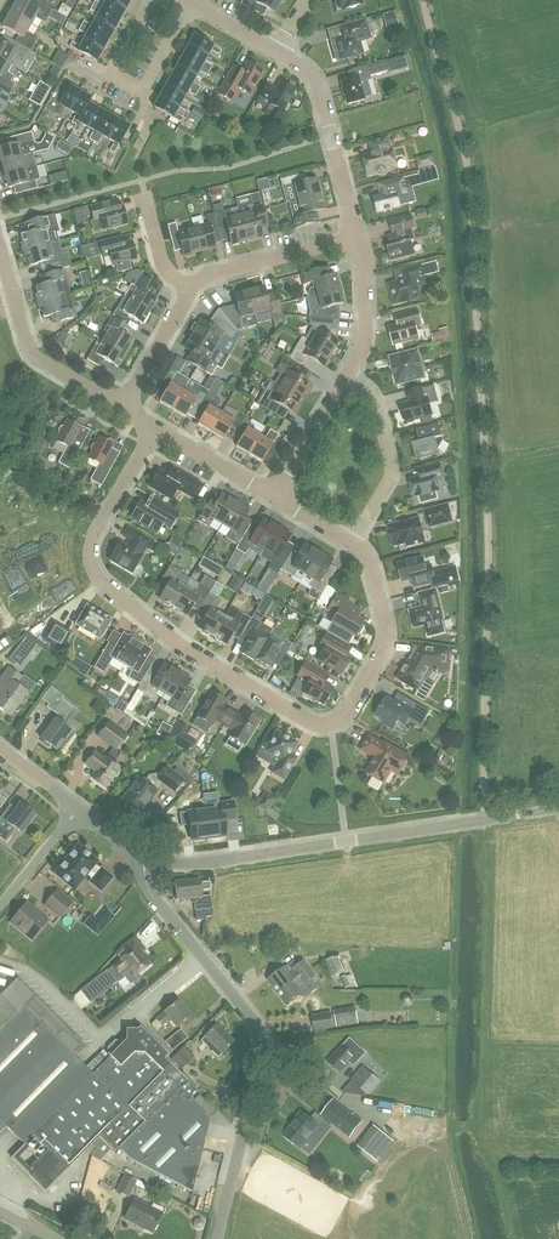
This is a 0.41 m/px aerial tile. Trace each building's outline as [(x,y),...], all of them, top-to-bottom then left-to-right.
[(22,0),(19,0),(11,13),(33,25),(37,18),(45,22),(53,9),(38,1),(34,7),(22,0)] [(65,5),(71,9),(76,0),(68,0),(65,5)] [(131,0),(110,0),(110,1),(126,10),(131,0)] [(241,3),(255,11),(259,4),(274,12),(280,0),(242,0),(241,3)] [(363,3),(362,0),(337,0),(336,3),(337,6),(339,8),(342,8),(342,9),(363,3)] [(126,10),(110,1),(106,7),(96,1),(93,5),(120,20),(126,10)] [(114,30),(120,20),(93,5),(91,10),(101,16),(98,21),(114,30)] [(387,30),(399,27),(394,12),(382,15),(387,30)] [(31,51),(38,37),(29,32),(33,25),(11,13),(4,27),(19,35),(15,42),(31,51)] [(371,39),(366,19),(344,25),(347,36),(342,38),(341,36),(331,39),(334,48),(337,47),(340,59),(360,54),(356,40),(364,38),(365,40),(371,39)] [(84,21),(82,25),(108,40),(114,30),(98,21),(95,27),(84,21)] [(108,40),(82,25),(81,26),(79,31),(89,36),(86,41),(102,51),(108,40)] [(221,49),(195,35),(189,45),(205,54),(208,49),(218,54),(221,49)] [(18,69),(29,50),(14,41),(11,47),(0,41),(0,58),(18,69)] [(102,51),(86,41),(83,48),(72,42),(70,46),(96,61),(102,51)] [(210,70),(212,66),(202,60),(205,54),(189,45),(183,56),(210,70)] [(210,70),(183,56),(178,66),(194,75),(197,70),(207,75),(210,70)] [(16,83),(17,81),(13,79),(15,76),(5,70),(9,64),(0,59),(0,75),(1,75),(0,77),(0,83),(12,90),(16,83)] [(362,90),(360,83),(371,80),(370,76),(388,71),(385,61),(352,70),(354,79),(342,82),(348,104),(365,100),(365,98),(367,98),(368,96),(366,90),(364,89),(362,90)] [(247,63),(243,71),(234,66),(229,76),(219,94),(232,102),(239,89),(250,95),(263,72),(247,63)] [(50,73),(57,77),(61,69),(54,65),(50,73)] [(198,91),(201,86),(191,81),(194,75),(178,66),(172,76),(198,91)] [(198,91),(172,76),(166,87),(182,96),(186,90),(196,96),(198,91)] [(295,90),(280,81),(276,89),(267,84),(260,96),(269,101),(268,103),(283,111),(295,90)] [(29,101),(40,107),(51,88),(40,82),(29,101)] [(2,94),(8,97),(12,90),(0,83),(0,98),(2,94)] [(71,111),(81,92),(70,86),(64,97),(54,91),(45,107),(49,109),(60,116),(65,107),(71,111)] [(189,107),(179,101),(182,96),(166,87),(160,97),(177,106),(187,111),(189,107)] [(92,98),(81,92),(71,111),(77,114),(72,122),(76,125),(89,103),(92,98)] [(181,122),(183,117),(174,112),(177,106),(160,97),(155,108),(181,122)] [(89,128),(99,109),(89,103),(76,125),(73,130),(78,132),(82,124),(89,128)] [(94,142),(109,115),(99,109),(89,128),(94,131),(89,139),(94,142)] [(109,140),(120,120),(109,115),(94,142),(98,144),(103,136),(109,140)] [(120,120),(109,140),(114,143),(110,150),(114,153),(122,140),(130,126),(120,120)] [(242,123),(245,131),(253,128),(250,120),(242,123)] [(191,132),(179,125),(175,133),(191,142),(195,135),(198,131),(193,129),(191,132)] [(25,134),(11,138),(13,145),(0,149),(0,156),(2,162),(33,153),(30,154),(25,134)] [(48,150),(54,138),(47,134),(40,145),(48,150)] [(139,149),(143,141),(138,138),(133,146),(139,149)] [(390,149),(387,138),(370,143),(373,154),(364,156),(369,174),(379,172),(381,173),(382,173),(384,173),(386,172),(386,170),(397,167),(392,149),(390,149)] [(69,155),(73,147),(60,140),(56,147),(69,155)] [(88,153),(90,148),(80,142),(77,147),(88,153)] [(5,175),(37,166),(33,153),(2,162),(5,175)] [(425,167),(434,165),(431,155),(422,158),(425,167)] [(37,188),(35,180),(40,179),(37,166),(5,175),(9,188),(20,185),(22,186),(24,192),(37,188)] [(302,183),(300,174),(281,179),(285,193),(295,190),(297,200),(321,194),(317,178),(302,183)] [(404,177),(384,183),(378,184),(381,195),(375,197),(379,212),(400,207),(399,205),(415,201),(412,188),(411,188),(407,189),(404,177)] [(213,195),(221,193),(219,187),(211,189),(213,195)] [(296,228),(313,224),(320,222),(317,211),(325,209),(321,194),(297,200),(301,215),(293,217),(296,228)] [(118,200),(111,201),(90,207),(94,221),(97,220),(102,224),(104,229),(127,223),(125,215),(127,211),(124,209),(123,207),(120,207),(118,200)] [(247,240),(262,236),(258,219),(266,217),(264,208),(262,201),(238,207),(247,240)] [(247,240),(238,207),(215,213),(219,228),(219,229),(227,227),(232,244),(247,240)] [(417,213),(419,219),(427,217),(426,210),(417,213)] [(205,251),(216,248),(211,230),(219,228),(215,213),(206,215),(209,224),(193,228),(200,251),(205,250),(205,251)] [(392,261),(415,255),(412,242),(415,241),(411,229),(415,228),(412,216),(402,218),(405,231),(388,236),(391,247),(388,248),(392,261)] [(24,223),(27,234),(22,235),(24,242),(22,243),(24,251),(58,241),(56,232),(53,232),(48,217),(34,221),(24,223)] [(271,234),(283,231),(282,227),(272,221),(269,222),(271,234)] [(178,232),(176,223),(168,225),(172,240),(179,238),(184,257),(195,254),(194,253),(200,251),(193,228),(178,232)] [(122,236),(111,239),(100,242),(103,257),(110,255),(113,264),(119,263),(122,271),(131,269),(129,260),(136,258),(134,250),(136,246),(133,244),(132,242),(124,244),(122,236)] [(47,270),(62,266),(58,252),(61,251),(58,241),(24,251),(27,259),(28,259),(30,266),(45,262),(47,270)] [(94,257),(102,255),(99,245),(91,247),(94,257)] [(394,304),(421,298),(417,284),(422,275),(420,266),(406,270),(408,277),(406,278),(406,280),(389,284),(394,304)] [(336,275),(332,276),(330,267),(321,269),(301,274),(304,284),(313,282),(314,288),(311,289),(309,293),(310,297),(316,296),(316,295),(343,288),(341,282),(337,280),(336,275)] [(39,277),(41,285),(36,287),(38,294),(36,294),(39,302),(70,294),(63,270),(49,274),(39,277)] [(124,296),(130,299),(150,312),(158,299),(153,297),(144,291),(150,281),(140,275),(133,286),(131,285),(124,296)] [(82,281),(84,288),(92,286),(90,279),(82,281)] [(276,290),(266,292),(265,286),(249,290),(255,314),(271,310),(273,320),(276,332),(282,326),(282,318),(283,317),(278,299),(276,290)] [(330,319),(331,308),(332,306),(343,303),(342,298),(344,295),(343,288),(316,295),(316,296),(320,309),(311,311),(310,317),(330,319)] [(234,327),(242,325),(240,318),(255,314),(249,290),(234,294),(238,310),(223,313),(226,317),(234,327)] [(52,324),(62,321),(77,317),(70,294),(39,302),(41,311),(43,310),(45,317),(50,316),(52,324)] [(124,296),(117,309),(117,308),(113,315),(126,323),(130,316),(143,324),(150,312),(130,299),(124,296)] [(394,344),(419,338),(417,331),(419,330),(420,328),(419,321),(421,321),(418,310),(400,314),(402,321),(400,323),(389,326),(394,344)] [(134,340),(128,337),(132,329),(125,325),(112,317),(104,331),(107,333),(103,340),(126,354),(134,340)] [(238,332),(234,327),(226,317),(218,331),(201,321),(193,335),(215,347),(222,334),(233,340),(238,332)] [(333,320),(330,319),(310,317),(309,325),(317,329),(311,341),(310,341),(331,354),(339,341),(324,333),(326,329),(332,330),(333,320)] [(449,328),(440,330),(440,332),(432,334),(434,343),(451,338),(449,328)] [(185,361),(197,367),(210,375),(212,376),(217,367),(221,369),(228,355),(215,347),(193,335),(186,348),(191,351),(185,361)] [(324,366),(331,354),(310,341),(311,341),(304,337),(291,358),(305,366),(310,358),(324,366)] [(271,339),(268,347),(273,349),(276,342),(271,339)] [(126,354),(103,340),(99,347),(95,345),(87,359),(100,367),(105,359),(118,367),(126,354)] [(78,356),(80,352),(73,347),(70,351),(78,356)] [(397,385),(425,378),(418,349),(390,357),(397,385)] [(245,361),(251,365),(255,358),(249,354),(245,361)] [(177,357),(173,365),(181,370),(186,362),(177,357)] [(308,393),(312,386),(296,376),(300,369),(283,359),(276,371),(283,375),(282,377),(285,379),(280,386),(302,398),(305,392),(308,393)] [(173,409),(183,391),(190,380),(177,373),(173,378),(167,374),(160,387),(166,391),(160,402),(173,409)] [(198,409),(211,387),(216,379),(212,376),(210,375),(203,387),(197,384),(190,395),(183,391),(173,409),(186,417),(192,406),(198,409)] [(227,384),(235,389),(240,381),(234,378),(231,378),(227,384)] [(275,383),(270,392),(265,390),(258,402),(275,412),(279,404),(296,414),(300,406),(298,405),(302,398),(280,386),(275,383)] [(211,432),(222,413),(217,410),(221,402),(220,398),(213,393),(214,391),(214,388),(211,387),(198,409),(205,413),(198,424),(211,432)] [(426,399),(423,388),(407,392),(410,403),(402,405),(406,421),(423,417),(423,419),(433,416),(428,398),(426,399)] [(249,399),(253,401),(259,392),(255,389),(249,399)] [(234,421),(222,413),(211,432),(224,439),(231,426),(238,430),(245,417),(239,413),(234,421)] [(249,454),(260,436),(253,431),(254,428),(254,425),(250,423),(251,421),(245,417),(238,430),(244,433),(236,446),(249,454)] [(82,427),(68,419),(64,427),(63,426),(61,427),(59,431),(59,433),(60,433),(56,441),(67,447),(59,463),(70,469),(87,437),(81,434),(80,431),(82,427)] [(417,460),(440,453),(439,449),(444,441),(439,424),(416,430),(419,442),(412,444),(417,460)] [(282,442),(276,438),(278,435),(270,430),(266,439),(260,436),(249,454),(262,462),(269,451),(275,454),(282,442)] [(114,444),(100,437),(96,444),(95,443),(93,444),(91,448),(91,450),(92,451),(88,458),(99,464),(91,480),(102,486),(120,452),(112,448),(114,444)] [(418,469),(420,477),(410,480),(415,496),(418,496),(420,504),(433,501),(431,492),(440,490),(437,480),(444,478),(440,464),(425,467),(418,469)] [(201,484),(178,471),(172,467),(167,475),(160,471),(150,487),(172,499),(177,490),(179,489),(193,497),(201,484)] [(210,498),(206,505),(197,520),(209,527),(214,519),(223,524),(235,502),(222,494),(217,502),(210,498)] [(160,513),(141,502),(132,518),(157,533),(163,523),(171,527),(179,514),(165,506),(160,513)] [(247,532),(248,529),(241,525),(249,510),(235,502),(223,524),(231,529),(226,537),(238,545),(236,549),(247,532)] [(432,509),(436,525),(452,521),(448,504),(432,509)] [(408,546),(425,542),(419,518),(389,526),(394,546),(407,543),(408,546)] [(264,549),(277,527),(264,519),(254,536),(247,532),(236,549),(246,554),(253,542),(264,549)] [(123,536),(131,541),(130,541),(127,546),(121,542),(111,559),(133,572),(143,555),(141,555),(150,540),(136,532),(128,527),(123,536)] [(278,574),(281,569),(288,556),(281,552),(291,535),(277,527),(264,549),(275,556),(268,568),(278,574)] [(162,545),(154,541),(150,549),(157,553),(162,545)] [(306,573),(319,552),(305,544),(296,559),(289,555),(288,556),(281,569),(294,577),(299,569),(306,573)] [(215,559),(216,557),(215,554),(212,552),(209,553),(208,556),(209,559),(212,560),(215,559)] [(326,587),(330,580),(323,575),(332,560),(319,552),(306,573),(313,578),(309,586),(312,587),(309,593),(309,596),(318,601),(322,594),(326,587)] [(235,575),(243,562),(233,556),(225,569),(235,575)] [(403,581),(411,579),(413,587),(422,585),(435,581),(436,585),(447,583),(444,570),(433,572),(431,565),(425,567),(423,557),(398,564),(403,581)] [(214,563),(209,571),(220,577),(224,569),(214,563)] [(174,607),(186,587),(179,583),(180,582),(180,579),(178,579),(182,571),(173,566),(171,564),(164,577),(171,581),(160,599),(163,601),(164,603),(169,606),(171,605),(174,607)] [(210,593),(217,582),(205,575),(197,589),(195,589),(193,589),(192,591),(186,587),(174,607),(177,609),(177,611),(182,613),(184,613),(188,615),(198,597),(205,601),(210,593)] [(229,588),(237,593),(244,582),(235,577),(229,588)] [(242,589),(249,593),(253,587),(246,582),(242,589)] [(326,587),(322,594),(330,598),(334,592),(326,587)] [(444,632),(441,620),(443,619),(436,589),(420,594),(423,607),(410,610),(414,627),(426,624),(429,635),(444,632)] [(217,607),(222,600),(210,593),(205,601),(203,606),(210,610),(199,628),(203,630),(203,632),(208,635),(210,634),(213,636),(225,616),(219,612),(220,609),(217,607)] [(259,606),(267,611),(274,600),(265,595),(259,606)] [(361,625),(363,621),(356,617),(360,610),(336,596),(328,610),(336,615),(332,623),(327,632),(338,639),(339,638),(348,644),(353,635),(355,636),(357,633),(358,634),(360,634),(363,627),(362,625),(361,625)] [(101,639),(112,620),(87,605),(76,624),(101,639)] [(245,630),(252,618),(240,611),(236,618),(233,617),(231,619),(225,616),(213,636),(216,637),(217,640),(221,642),(223,642),(227,644),(237,626),(245,630)] [(255,661),(256,658),(271,634),(273,629),(252,617),(252,618),(245,630),(243,633),(250,638),(241,652),(255,661)] [(61,649),(71,632),(54,622),(44,639),(61,649)] [(129,637),(124,634),(117,647),(110,642),(95,667),(105,673),(110,664),(109,663),(111,659),(112,660),(113,657),(125,664),(139,640),(131,635),(129,637)] [(281,640),(271,634),(256,658),(269,666),(278,652),(285,656),(289,650),(293,644),(282,637),(281,640)] [(341,673),(345,667),(347,666),(350,663),(349,660),(350,658),(346,655),(350,648),(327,634),(319,646),(324,649),(319,660),(341,673)] [(25,637),(17,648),(29,657),(37,646),(25,637)] [(141,685),(146,675),(149,671),(142,666),(151,650),(146,647),(147,645),(139,640),(125,664),(134,669),(129,677),(141,685)] [(297,647),(293,644),(289,650),(294,652),(297,647)] [(449,650),(426,647),(416,646),(415,655),(407,667),(405,666),(398,678),(419,690),(426,678),(429,678),(434,670),(434,669),(437,670),(436,672),(438,672),(438,670),(447,671),(447,667),(449,665),(449,663),(448,662),(449,650)] [(85,677),(91,667),(70,655),(66,662),(85,677)] [(333,688),(325,684),(329,676),(319,670),(305,662),(298,676),(309,682),(303,692),(314,698),(315,700),(319,703),(321,702),(324,704),(333,688)] [(165,693),(178,671),(165,663),(155,680),(146,675),(141,685),(129,705),(125,712),(144,727),(147,723),(135,713),(146,694),(154,699),(159,689),(165,693)] [(0,696),(0,708),(10,715),(27,692),(17,685),(22,677),(9,667),(0,680),(0,696)] [(182,715),(190,701),(182,696),(192,679),(178,671),(165,693),(172,696),(166,706),(182,715)] [(108,692),(97,686),(93,692),(104,698),(108,692)] [(56,719),(56,718),(41,738),(44,740),(42,742),(48,747),(50,744),(50,745),(56,749),(71,730),(64,724),(70,716),(75,709),(77,706),(64,696),(59,691),(47,706),(59,715),(56,719)] [(224,725),(233,710),(225,705),(227,700),(211,691),(197,715),(213,725),(216,720),(224,725)] [(116,706),(120,699),(109,692),(105,699),(116,706)] [(430,711),(409,698),(405,705),(397,700),(395,703),(387,698),(377,715),(385,720),(384,723),(394,729),(398,720),(405,724),(413,711),(426,719),(430,711)] [(125,712),(129,705),(122,700),(116,709),(123,715),(125,712)] [(241,715),(233,710),(224,725),(232,730),(229,735),(245,744),(260,720),(244,710),(241,715)] [(117,748),(127,736),(108,722),(99,735),(117,748)] [(167,740),(177,745),(187,728),(178,722),(167,740)] [(162,723),(157,733),(165,738),(170,728),(162,723)] [(284,779),(297,758),(291,754),(298,742),(277,730),(265,751),(274,757),(273,759),(274,763),(276,764),(272,772),(284,779)] [(370,735),(364,744),(361,749),(371,755),(375,757),(366,772),(384,783),(393,768),(400,772),(410,756),(384,741),(383,743),(370,735)] [(120,750),(117,748),(114,746),(106,757),(105,759),(95,751),(86,763),(96,770),(92,776),(94,778),(94,779),(98,782),(99,782),(105,786),(114,775),(116,774),(119,770),(119,769),(120,767),(114,763),(120,754),(120,750)] [(439,770),(431,765),(428,771),(436,775),(439,770)] [(175,791),(184,779),(182,777),(174,771),(167,766),(158,778),(175,791)] [(176,767),(174,771),(182,777),(184,773),(176,767)] [(150,800),(157,790),(139,776),(133,783),(134,784),(123,799),(140,812),(149,799),(150,800)] [(268,813),(276,800),(265,793),(257,807),(268,813)] [(233,802),(204,806),(205,810),(209,838),(214,837),(214,839),(224,838),(223,836),(226,836),(224,821),(235,819),(233,802)] [(35,814),(20,803),(9,819),(3,814),(0,818),(0,835),(4,829),(11,835),(17,828),(22,832),(35,814)] [(205,810),(180,813),(181,826),(190,825),(192,840),(194,840),(195,842),(204,841),(203,839),(209,838),(205,810)] [(54,873),(71,887),(82,874),(85,877),(88,874),(92,877),(89,881),(102,892),(114,876),(102,866),(100,868),(96,865),(99,861),(78,844),(54,873)] [(194,897),(195,910),(196,920),(205,920),(206,920),(206,917),(212,916),(212,908),(211,895),(202,896),(202,890),(211,889),(211,881),(201,882),(201,878),(175,880),(177,899),(194,897)] [(51,897),(66,910),(72,902),(57,890),(51,897)] [(32,939),(48,920),(27,902),(11,922),(32,939)] [(84,923),(98,935),(114,916),(105,909),(96,920),(91,915),(84,923)] [(83,1009),(91,1003),(126,975),(124,972),(130,968),(136,975),(150,964),(140,953),(145,949),(135,937),(123,947),(116,952),(121,958),(113,964),(113,965),(107,969),(107,968),(80,989),(81,991),(72,998),(73,998),(82,1010),(83,1009)] [(331,978),(347,972),(340,955),(324,961),(331,978)] [(278,992),(309,968),(304,961),(294,968),(296,970),(289,974),(284,967),(268,979),(278,992)] [(306,983),(315,976),(309,968),(278,992),(287,1005),(303,993),(298,986),(304,981),(306,983)] [(358,975),(349,976),(351,987),(360,985),(358,975)] [(77,1056),(86,1047),(17,978),(0,996),(0,1119),(24,1144),(33,1135),(48,1150),(30,1168),(19,1157),(29,1148),(25,1144),(12,1158),(45,1191),(99,1136),(114,1151),(118,1147),(130,1159),(192,1192),(210,1120),(190,1100),(198,1091),(165,1058),(168,1054),(140,1026),(136,1031),(128,1031),(128,1040),(123,1040),(120,1043),(116,1043),(115,1042),(109,1048),(110,1049),(110,1053),(108,1055),(110,1058),(101,1067),(94,1059),(87,1067),(77,1056)] [(177,1027),(191,1016),(178,1000),(164,1011),(164,1012),(156,1018),(161,1025),(170,1018),(177,1027)] [(337,1027),(359,1024),(356,1008),(334,1011),(337,1027)] [(314,1030),(334,1027),(332,1012),(312,1015),(314,1030)] [(222,1053),(234,1040),(217,1024),(201,1040),(212,1051),(216,1047),(222,1053)] [(172,1050),(188,1037),(181,1028),(165,1041),(172,1050)] [(301,1048),(313,1048),(313,1036),(301,1037),(301,1048)] [(354,1043),(349,1038),(343,1045),(342,1045),(328,1061),(340,1072),(350,1061),(355,1065),(366,1052),(355,1042),(354,1043)] [(181,1070),(194,1056),(184,1046),(171,1059),(181,1070)] [(197,1088),(199,1086),(183,1070),(181,1072),(197,1088)] [(357,1085),(368,1095),(381,1082),(370,1071),(357,1085)] [(201,1105),(205,1101),(199,1095),(195,1099),(201,1105)] [(361,1123),(333,1101),(323,1114),(350,1136),(361,1123)] [(300,1149),(318,1126),(301,1112),(294,1120),(296,1121),(284,1136),(300,1149)] [(375,1158),(390,1140),(377,1129),(362,1147),(375,1158)] [(127,1196),(135,1180),(125,1175),(117,1191),(127,1196)] [(137,1179),(135,1185),(142,1189),(145,1183),(137,1179)] [(109,1192),(112,1187),(101,1181),(99,1185),(109,1192)] [(152,1232),(162,1213),(134,1199),(124,1218),(152,1232)] [(197,1229),(201,1228),(203,1225),(202,1221),(199,1219),(196,1220),(194,1223),(194,1227),(197,1229)]
